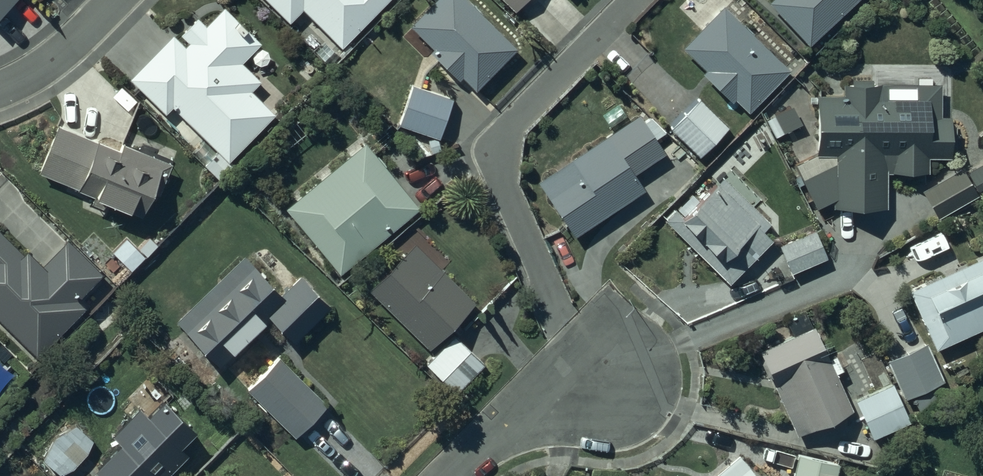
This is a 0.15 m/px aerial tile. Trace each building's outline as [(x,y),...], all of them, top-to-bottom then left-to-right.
[(10,0),(0,0),(0,9),(10,0)] [(287,34),(300,20),(341,59),(397,0),(252,0),(287,34)] [(457,0),(445,0),(412,34),(437,58),(431,64),(459,92),(464,87),(475,98),(515,57),(457,0)] [(515,20),(535,0),(495,0),(515,20)] [(771,11),(810,53),(867,0),(783,0),(771,11)] [(791,78),(722,12),(680,55),(705,79),(700,83),(730,112),(734,107),(749,121),(791,78)] [(258,52),(225,18),(209,34),(198,24),(181,42),(188,49),(184,53),(175,44),(131,87),(166,121),(174,112),(229,166),(272,122),(248,99),(261,86),(242,68),(258,52)] [(946,119),(947,93),(851,89),(848,101),(818,100),(817,159),(791,172),(816,218),(834,209),(837,214),(893,217),(894,184),(938,186),(939,167),(959,168),(961,120),(946,119)] [(440,148),(453,109),(411,95),(398,134),(440,148)] [(792,103),(766,117),(776,134),(801,120),(792,103)] [(729,133),(698,104),(668,135),(699,165),(729,133)] [(97,137),(60,121),(40,167),(94,191),(96,186),(131,201),(129,204),(142,210),(152,186),(159,189),(172,159),(124,138),(121,145),(98,135),(97,137)] [(643,197),(607,143),(539,189),(575,242),(643,197)] [(284,220),(339,286),(420,219),(365,153),(284,220)] [(967,169),(979,189),(982,187),(982,159),(967,169)] [(771,232),(721,184),(669,239),(729,296),(773,250),(763,240),(771,232)] [(36,374),(94,317),(83,306),(105,284),(67,247),(41,273),(0,232),(0,339),(36,374)] [(830,267),(818,238),(779,253),(791,282),(830,267)] [(474,310),(412,251),(366,298),(429,357),(474,310)] [(292,352),(329,315),(298,284),(280,302),(244,266),(180,329),(222,371),(267,327),(292,352)] [(915,296),(941,355),(982,336),(982,266),(915,296)] [(794,443),(852,417),(813,330),(755,356),(794,443)] [(488,370),(456,340),(427,370),(459,401),(488,370)] [(948,388),(931,350),(891,368),(908,405),(948,388)] [(295,442),(326,410),(278,364),(247,395),(295,442)] [(876,446),(915,428),(897,391),(858,409),(876,446)] [(196,437),(162,405),(148,421),(138,411),(111,438),(119,452),(93,474),(95,475),(176,475),(188,463),(179,452),(196,437)] [(54,436),(46,455),(62,470),(83,455),(94,437),(76,420),(54,436)] [(843,467),(801,457),(796,475),(840,475),(843,467)] [(741,459),(720,475),(755,475),(741,459)] [(15,462),(1,475),(30,475),(15,462)]
